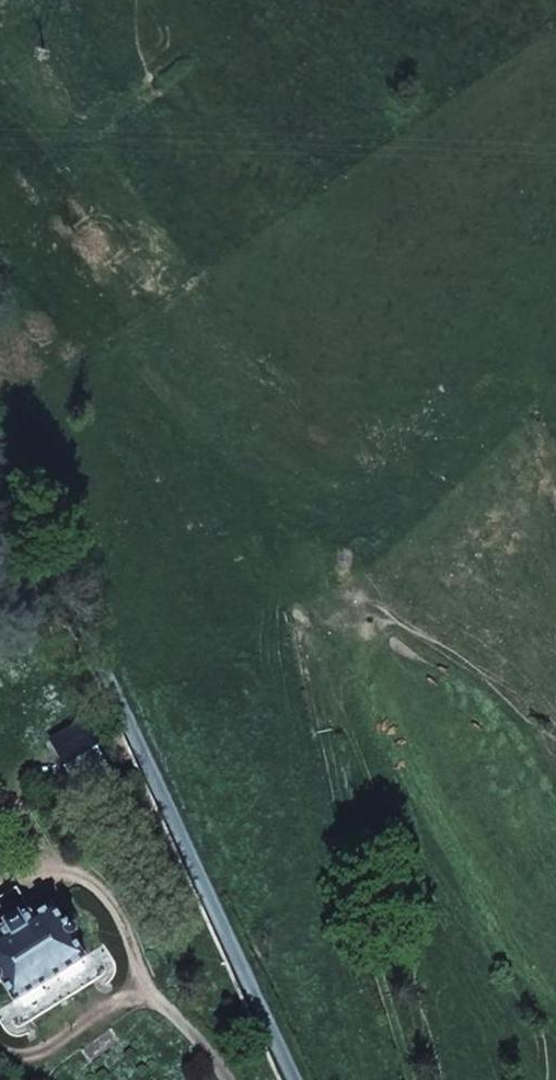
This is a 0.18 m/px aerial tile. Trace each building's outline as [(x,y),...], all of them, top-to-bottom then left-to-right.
[(54,740),(84,794),(114,776),(83,722),(54,740)] [(0,902),(0,936),(3,940),(0,941),(0,985),(2,984),(14,1002),(16,1005),(87,960),(85,957),(73,939),(76,939),(77,937),(78,934),(78,931),(76,929),(74,928),(71,927),(70,928),(69,926),(67,928),(55,908),(35,920),(17,892),(0,902)]
